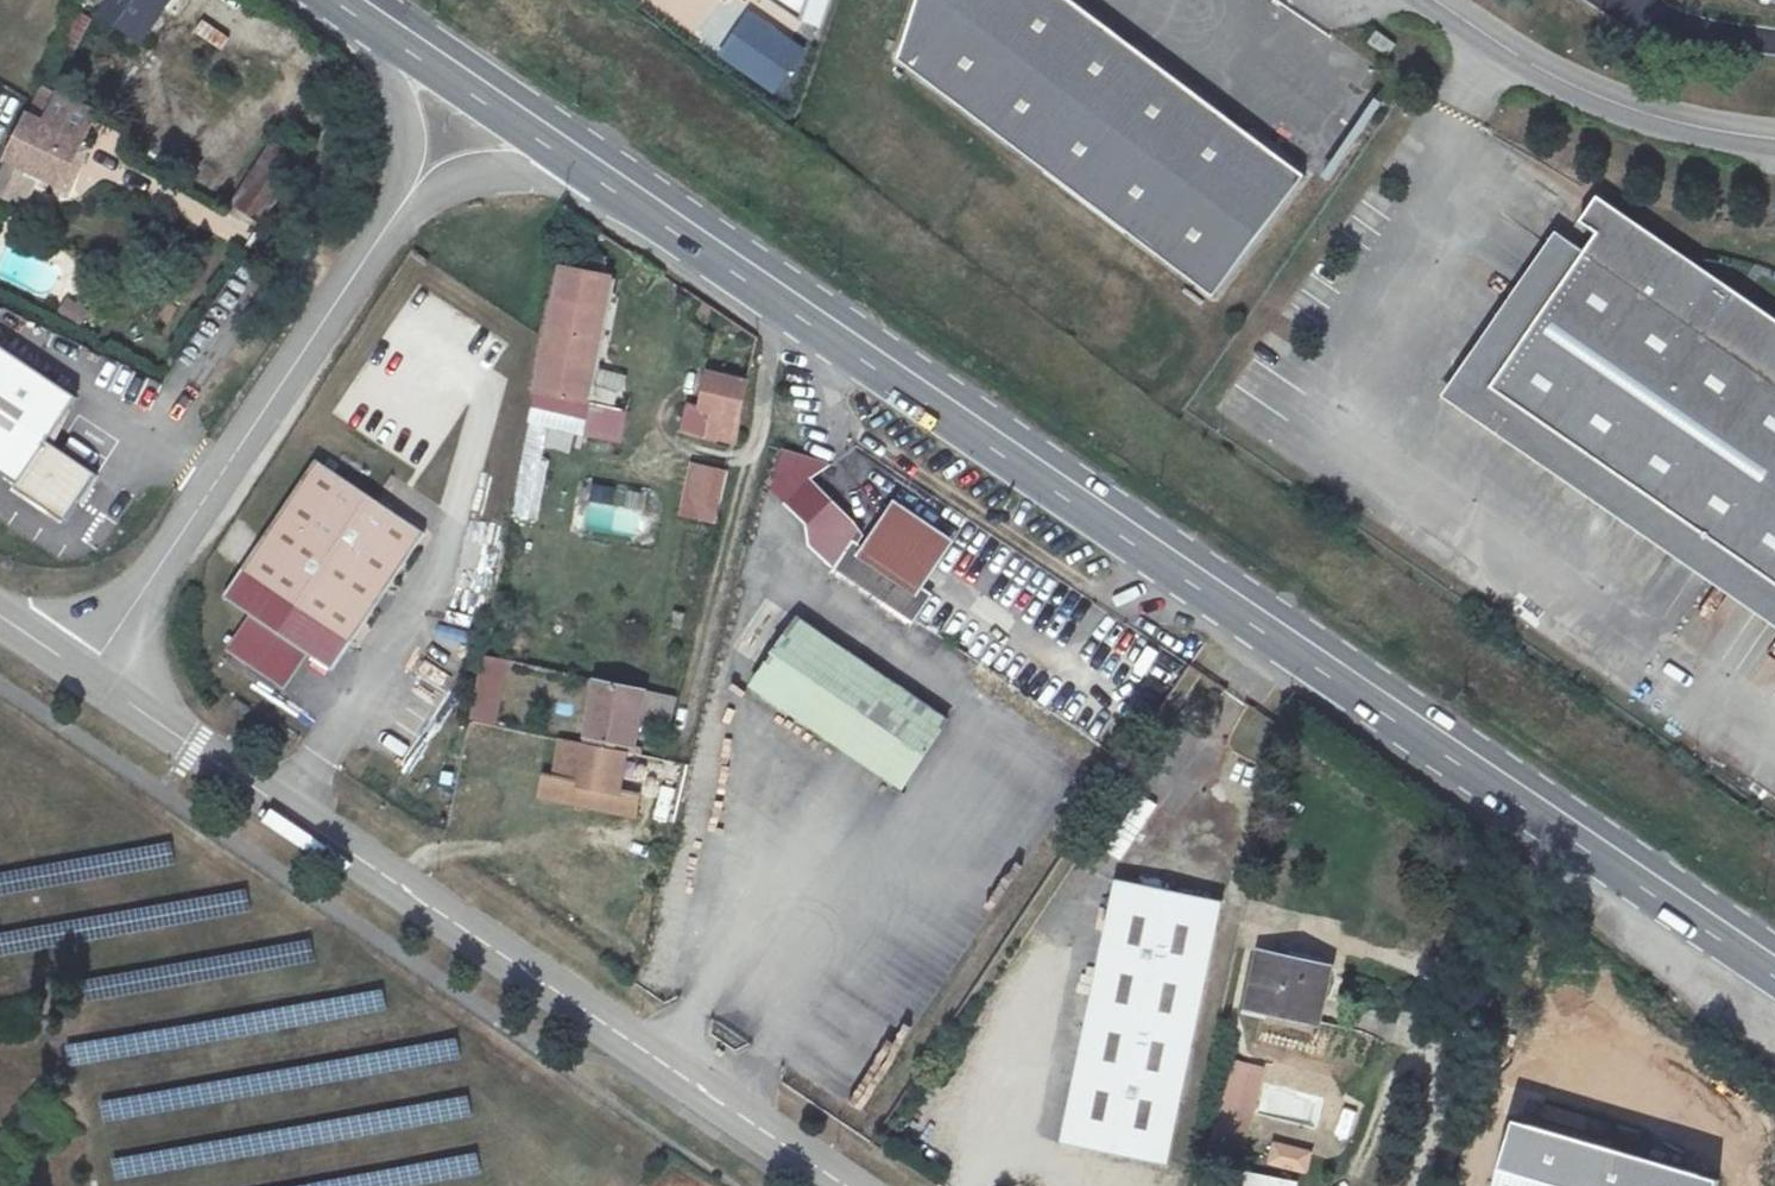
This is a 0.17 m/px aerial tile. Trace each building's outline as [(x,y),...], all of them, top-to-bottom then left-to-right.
[(181,0),(99,0),(94,8),(156,47),(181,0)] [(806,16),(811,0),(783,0),(806,16)] [(1070,0),(918,0),(898,61),(1214,299),(1305,177),(1070,0)] [(203,20),(195,34),(220,49),(228,35),(203,20)] [(1397,45),(1377,30),(1369,42),(1388,57),(1397,45)] [(66,94),(52,123),(84,139),(98,110),(66,94)] [(0,165),(0,192),(15,201),(28,169),(62,185),(84,139),(52,123),(25,110),(0,165)] [(107,183),(126,134),(104,126),(95,152),(81,146),(64,189),(80,195),(88,175),(107,183)] [(306,156),(277,136),(257,166),(287,185),(306,156)] [(267,215),(287,185),(257,166),(238,196),(267,215)] [(1598,196),(1581,222),(1598,234),(1586,252),(1491,388),(1774,584),(1774,318),(1598,196)] [(1557,232),(1463,369),(1491,388),(1586,252),(1557,232)] [(537,394),(595,406),(653,417),(659,390),(627,384),(625,395),(582,385),(601,278),(562,269),(537,394)] [(66,297),(58,312),(82,325),(90,310),(66,297)] [(22,476),(20,479),(73,513),(104,463),(53,431),(81,387),(0,336),(0,462),(22,476)] [(731,399),(739,367),(699,357),(692,390),(703,393),(731,399)] [(1463,369),(1444,397),(1774,625),(1774,584),(1491,388),(1463,369)] [(731,399),(703,393),(697,413),(694,419),(724,427),(731,399)] [(866,456),(797,436),(784,491),(848,510),(866,456)] [(301,445),(229,554),(342,632),(414,521),(301,445)] [(724,467),(684,457),(671,511),(711,520),(724,467)] [(848,510),(784,491),(772,487),(762,524),(849,549),(860,513),(848,510)] [(1060,596),(1062,619),(1085,617),(1083,596),(1060,596)] [(941,704),(783,612),(743,682),(901,776),(941,704)] [(472,723),(499,725),(506,658),(479,656),(472,723)] [(578,717),(609,723),(627,725),(636,674),(588,665),(578,717)] [(609,723),(578,717),(569,768),(599,774),(609,723)] [(1112,865),(1059,1122),(1162,1146),(1216,887),(1112,865)] [(1247,935),(1237,986),(1299,1002),(1311,949),(1247,935)] [(1209,1146),(1245,1155),(1267,1067),(1232,1058),(1209,1146)] [(1720,1180),(1515,1120),(1496,1185),(1718,1185),(1720,1180)] [(1306,1174),(1313,1151),(1276,1140),(1270,1164),(1306,1174)] [(1299,1181),(1243,1171),(1240,1185),(1298,1185),(1299,1181)]
